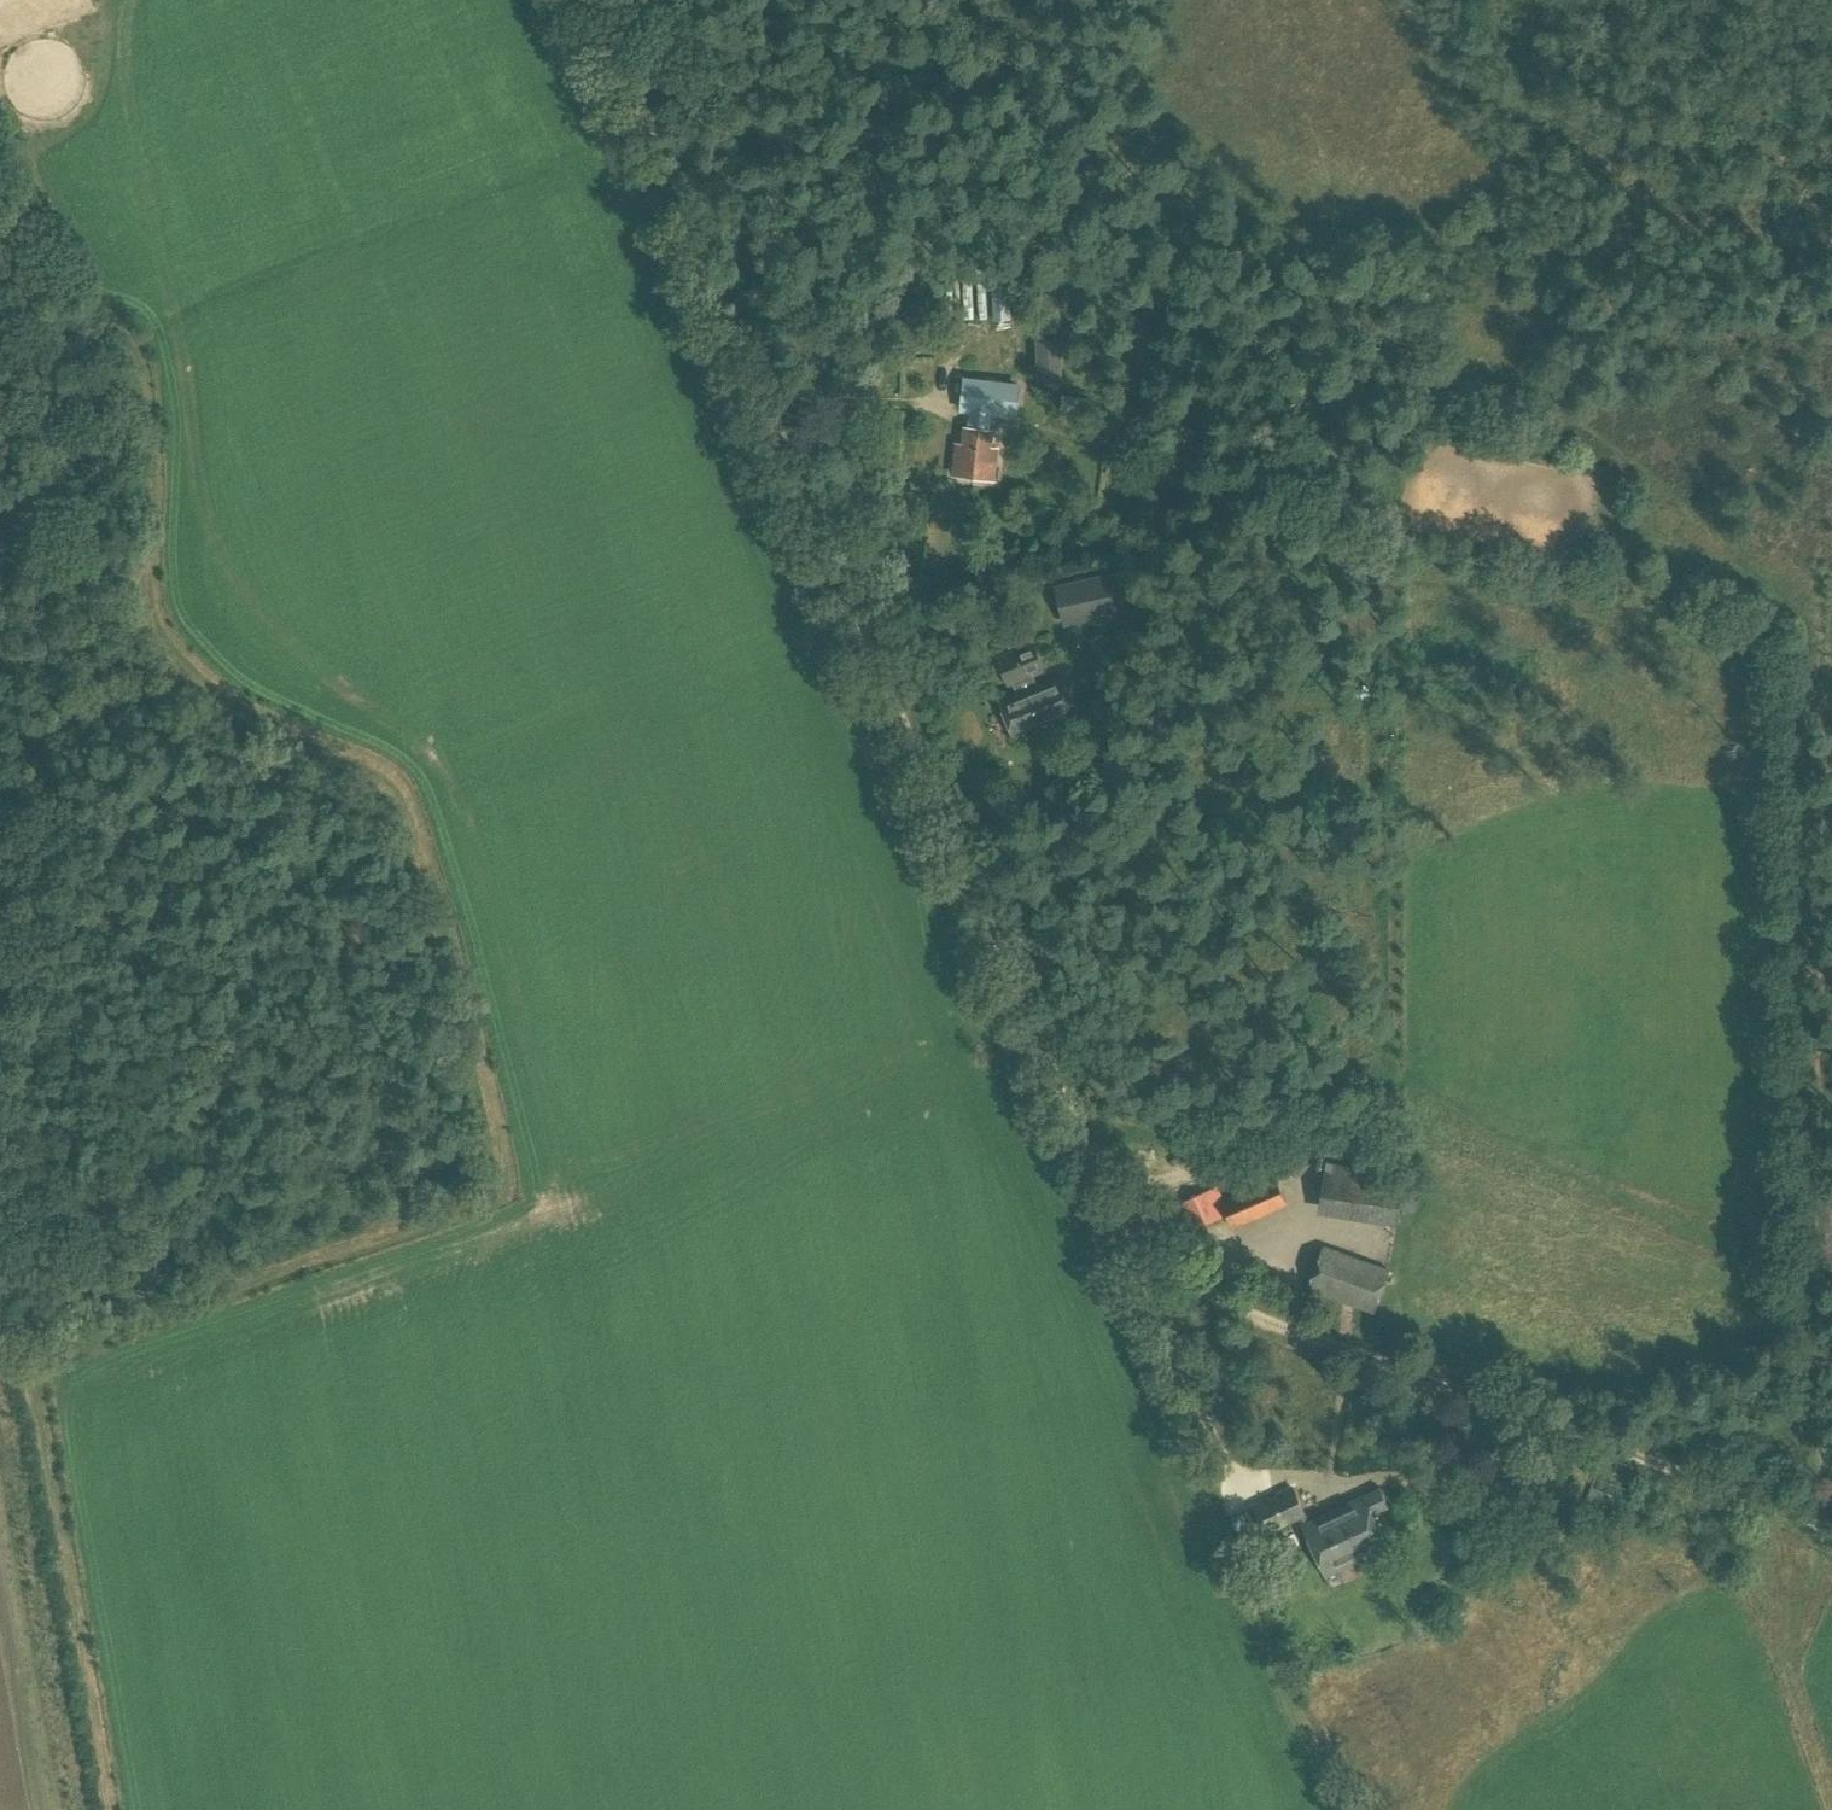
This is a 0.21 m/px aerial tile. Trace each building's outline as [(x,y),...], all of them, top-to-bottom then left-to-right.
[(1061,337),(1037,338),(1039,380),(1062,379),(1061,337)] [(957,444),(954,474),(994,478),(997,448),(989,448),(991,430),(983,430),(985,415),(975,414),(974,429),(966,428),(965,445),(957,444)] [(1106,578),(1059,589),(1065,615),(1077,612),(1078,619),(1114,611),(1106,578)] [(1036,643),(1001,657),(1011,682),(1019,679),(1024,692),(1003,701),(1017,735),(1079,709),(1066,675),(1038,687),(1032,673),(1046,668),(1036,643)] [(1326,1162),(1319,1212),(1398,1226),(1406,1173),(1326,1162)] [(1276,1180),(1221,1204),(1230,1226),(1287,1202),(1276,1180)] [(1212,1192),(1172,1205),(1183,1231),(1223,1216),(1212,1192)] [(1322,1245),(1307,1288),(1375,1312),(1389,1266),(1322,1245)] [(1296,1486),(1252,1505),(1264,1532),(1308,1513),(1296,1486)] [(1380,1488),(1299,1522),(1323,1575),(1386,1547),(1368,1515),(1388,1505),(1380,1488)]
